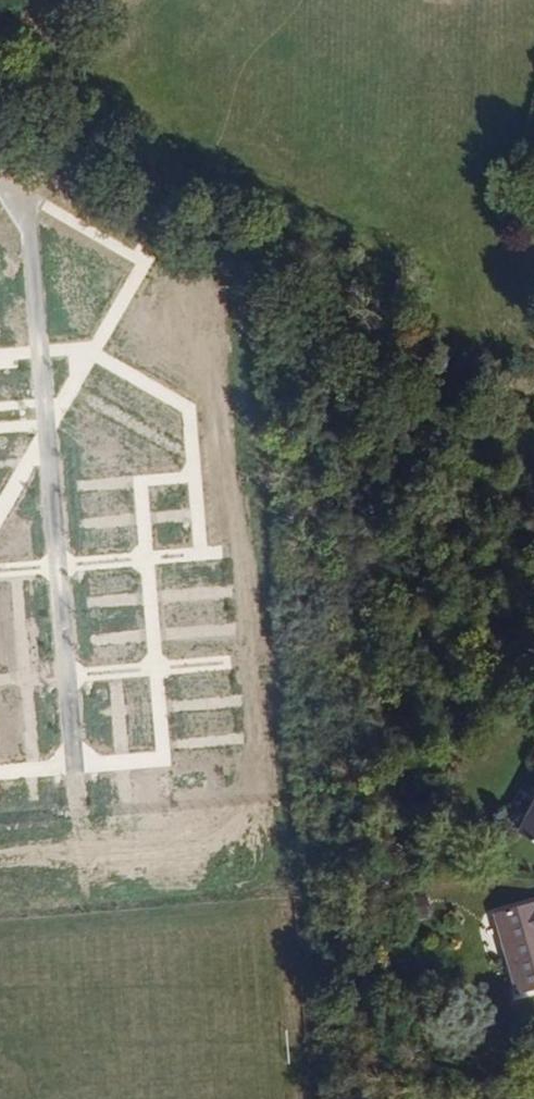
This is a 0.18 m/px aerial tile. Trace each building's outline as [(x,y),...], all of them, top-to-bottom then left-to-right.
[(519,831),(533,840),(533,805),(519,831)] [(493,917),(515,993),(533,988),(533,905),(493,917)]
